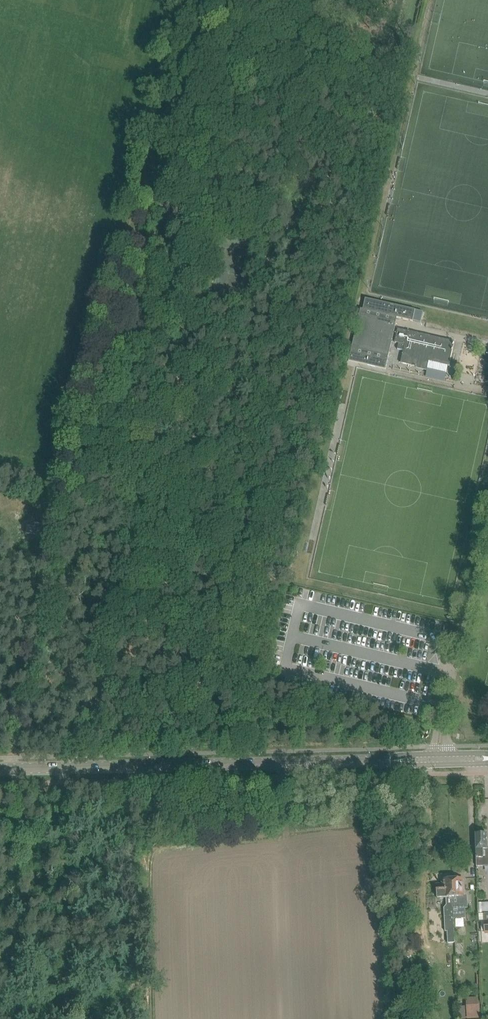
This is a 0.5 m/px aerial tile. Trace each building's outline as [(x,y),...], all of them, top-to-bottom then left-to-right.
[(307,6),(317,9),(320,0),(309,0),(307,6)] [(351,352),(349,361),(352,362),(386,370),(386,369),(386,368),(388,361),(387,361),(388,356),(389,356),(396,322),(397,318),(413,321),(415,310),(416,310),(366,298),(365,301),(363,309),(361,309),(360,314),(352,346),(352,348),(351,352)] [(360,309),(354,308),(351,320),(357,321),(360,309)] [(423,312),(415,310),(413,321),(421,323),(421,321),(423,315),(423,312)] [(398,329),(395,342),(405,345),(408,331),(398,329)] [(408,331),(405,345),(401,363),(421,368),(422,360),(449,366),(455,342),(408,331)] [(33,527),(26,526),(24,534),(36,536),(39,524),(34,523),(33,527)] [(477,866),(483,866),(483,850),(487,850),(487,849),(487,834),(476,834),(477,866)] [(455,943),(455,935),(454,935),(453,908),(451,879),(443,880),(443,885),(437,885),(438,898),(447,898),(447,905),(444,908),(445,932),(447,932),(448,943),(455,943)] [(463,879),(451,879),(453,908),(454,935),(455,935),(466,934),(465,908),(467,907),(467,896),(464,896),(463,879)] [(466,942),(455,943),(456,955),(459,954),(459,958),(467,957),(466,942)] [(479,1010),(478,997),(466,997),(466,1011),(479,1010)]
